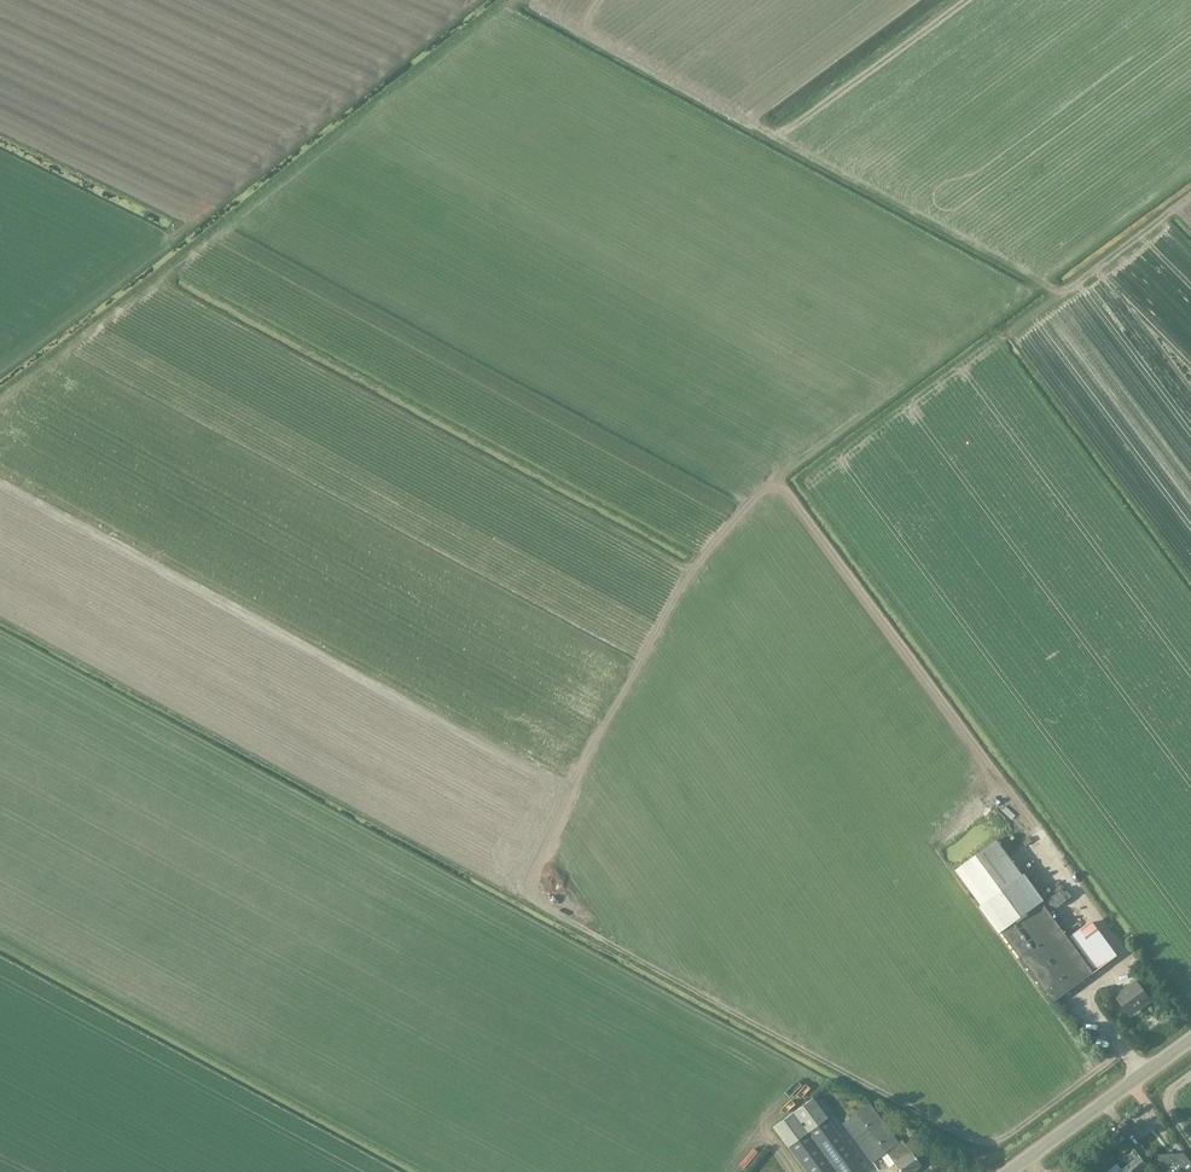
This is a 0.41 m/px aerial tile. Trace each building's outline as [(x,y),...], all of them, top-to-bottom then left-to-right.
[(955,869),(981,905),(1051,1003),(1116,956),(1092,922),(1068,939),(996,839),(955,869)] [(1135,980),(1114,995),(1127,1013),(1139,1004),(1141,1008),(1150,1001),(1135,980)] [(892,1164),(899,1171),(909,1171),(919,1165),(901,1139),(897,1142),(868,1103),(863,1107),(855,1097),(840,1109),(847,1119),(841,1124),(870,1163),(884,1152),(892,1164)] [(772,1127),(786,1147),(805,1171),(858,1171),(863,1168),(826,1117),(811,1098),(772,1127)] [(1183,1153),(1178,1157),(1175,1154),(1153,1155),(1166,1171),(1190,1171),(1190,1163),(1183,1153)] [(1147,1166),(1138,1155),(1117,1171),(1141,1171),(1147,1166)]
